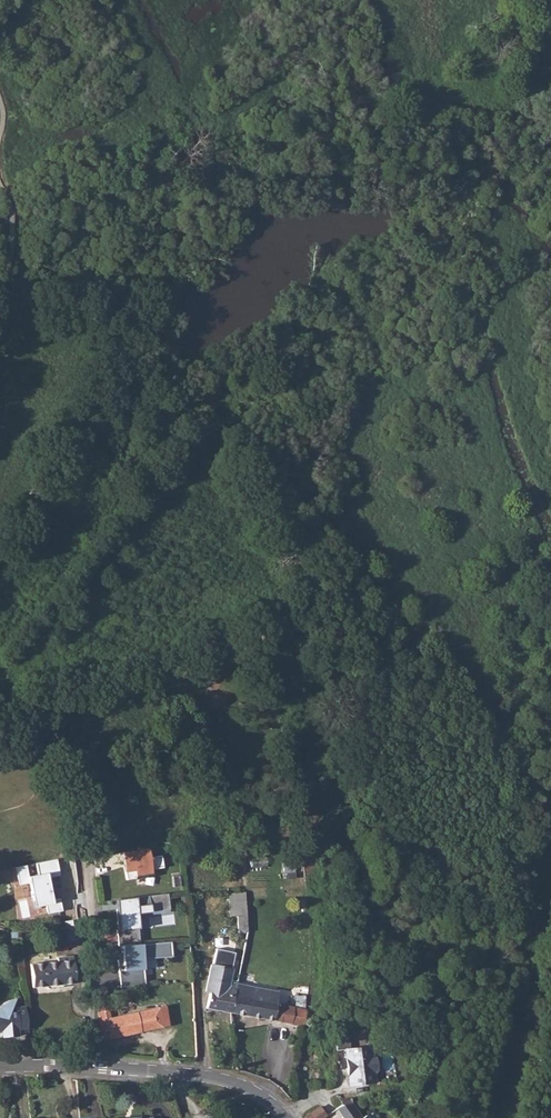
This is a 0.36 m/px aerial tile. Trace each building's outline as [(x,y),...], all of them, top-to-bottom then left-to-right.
[(126,877),(165,871),(162,854),(151,856),(149,846),(122,851),(126,877)] [(46,872),(47,877),(60,875),(56,858),(35,862),(38,873),(46,872)] [(30,882),(28,875),(26,864),(15,866),(18,884),(30,882)] [(47,877),(46,872),(38,873),(28,875),(30,882),(34,905),(45,903),(53,902),(52,899),(47,877)] [(246,931),(243,892),(226,893),(228,915),(235,915),(236,932),(246,931)] [(135,896),(116,898),(119,928),(115,929),(117,944),(123,944),(139,943),(136,912),(150,911),(149,904),(136,904),(135,896)] [(59,897),(52,899),(53,902),(45,903),(47,914),(63,910),(59,897)] [(77,918),(65,920),(66,940),(80,940),(77,918)] [(118,970),(120,987),(146,985),(143,960),(173,957),(170,941),(139,943),(123,944),(124,969),(118,970)] [(54,960),(29,963),(31,986),(43,985),(47,989),(59,987),(62,983),(74,982),(70,955),(54,957),(54,960)] [(212,955),(205,991),(209,992),(206,1008),(229,1012),(235,984),(235,983),(228,981),(233,959),(212,955)] [(235,984),(229,1012),(238,1014),(271,1020),(274,1002),(276,992),(235,984)] [(280,1004),(277,1021),(287,1023),(287,1024),(301,1027),(304,1008),(303,995),(293,995),(293,1007),(280,1004)] [(1,1037),(23,1035),(22,1029),(29,1029),(27,1019),(26,1004),(15,1005),(16,1011),(11,1011),(17,999),(13,998),(9,998),(3,1001),(0,1004),(0,1032),(1,1037)] [(106,1011),(97,1012),(103,1039),(168,1026),(164,1008),(151,1011),(150,1009),(108,1017),(106,1011)] [(370,1046),(345,1049),(348,1075),(350,1075),(351,1079),(348,1079),(349,1085),(368,1083),(367,1073),(373,1073),(376,1069),(374,1059),(371,1056),(370,1046)] [(303,1116),(305,1117),(320,1117),(325,1115),(318,1106),(303,1116)] [(364,1115),(361,1117),(355,1108),(341,1117),(342,1117),(366,1117),(364,1115)]
